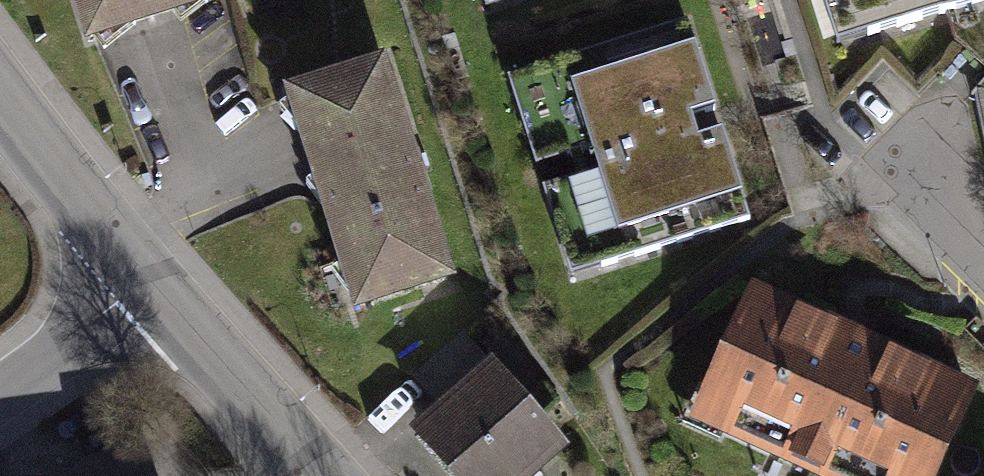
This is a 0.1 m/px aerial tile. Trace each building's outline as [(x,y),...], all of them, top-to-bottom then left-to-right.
[(90,36),(203,0),(79,0),(90,36)] [(867,36),(981,0),(856,0),(867,36)] [(686,23),(539,69),(566,156),(590,149),(597,172),(574,179),(601,267),(749,220),(721,133),(695,141),(688,118),(714,110),(686,23)] [(379,68),(292,96),(359,304),(446,276),(379,68)] [(752,295),(708,393),(733,404),(724,425),(836,475),(932,475),(969,394),(873,350),(871,356),(845,344),(848,339),(752,295)] [(439,404),(488,360),(463,332),(414,375),(439,404)] [(422,434),(459,475),(519,475),(555,445),(491,373),(422,434)]
